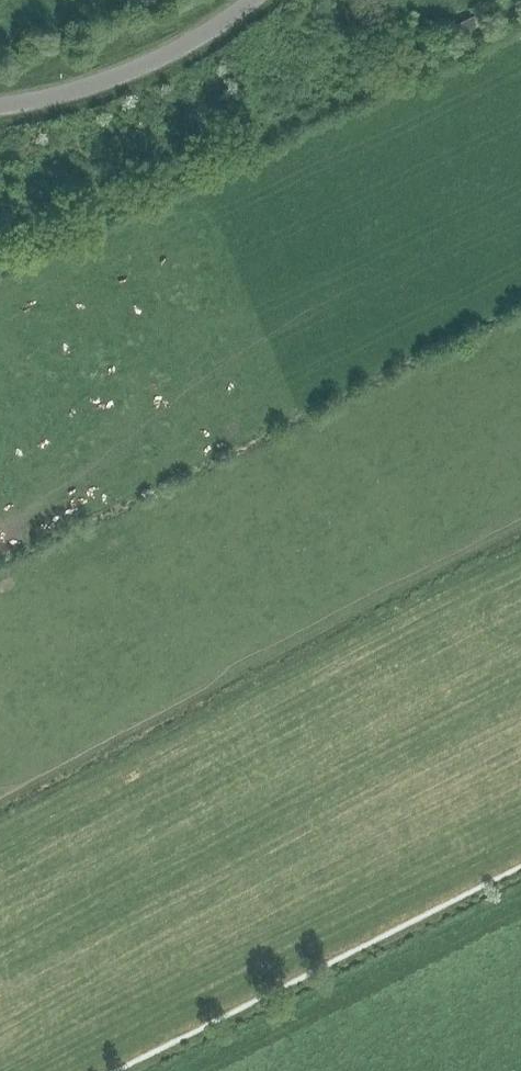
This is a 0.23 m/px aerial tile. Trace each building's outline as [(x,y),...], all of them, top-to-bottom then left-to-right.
[(480,13),(459,23),(464,35),(485,25),(480,13)]
